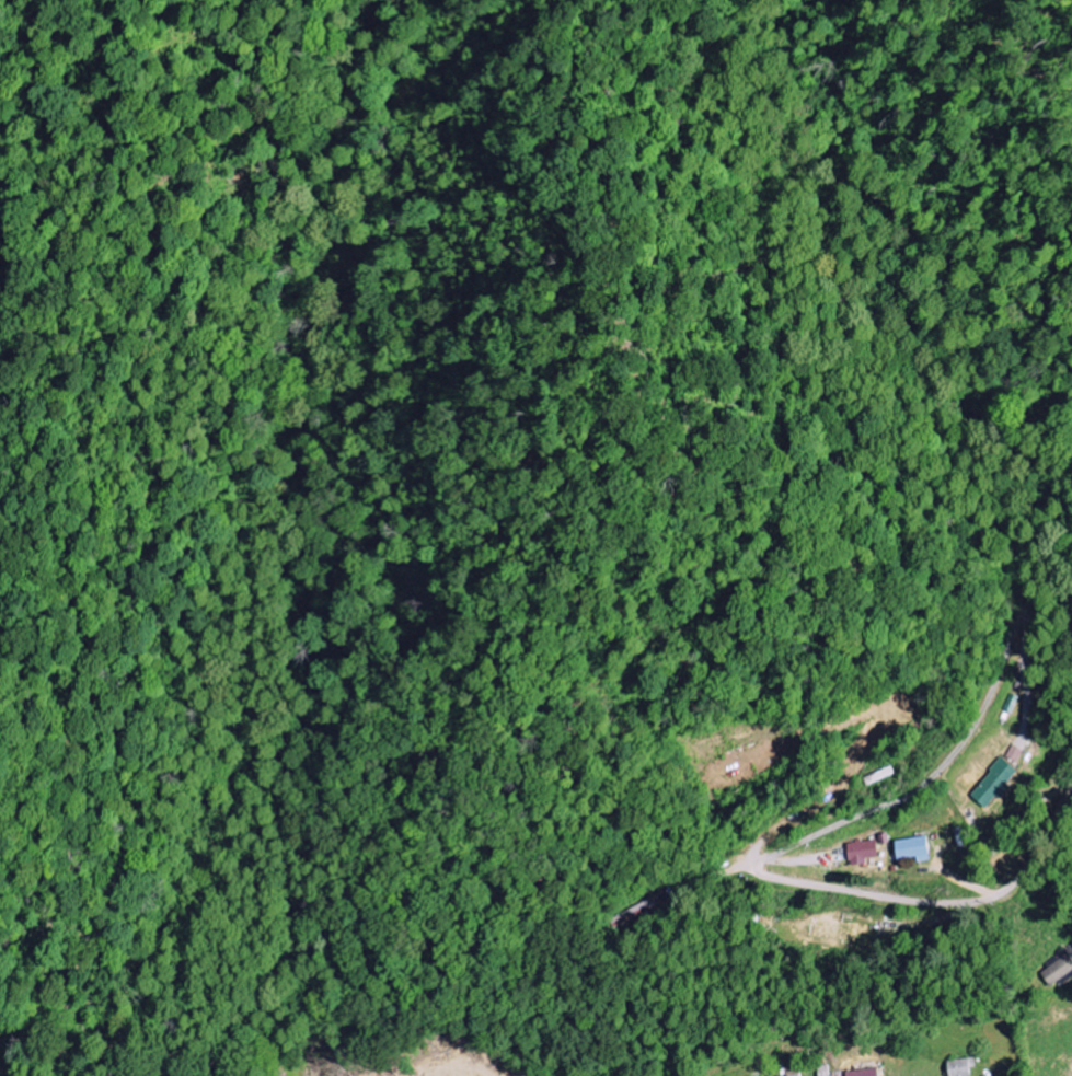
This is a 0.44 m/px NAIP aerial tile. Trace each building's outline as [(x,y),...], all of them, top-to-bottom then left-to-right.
[(1008,758),(1019,763),(1024,751),(1013,746),(1008,758)] [(988,809),(999,797),(1000,798),(1021,774),(1004,759),(972,795),(988,809)] [(897,841),(899,860),(919,858),(919,862),(931,861),(929,838),(897,841)] [(879,858),(878,842),(850,843),(851,866),(868,865),(868,858),(879,858)] [(612,920),(620,936),(673,909),(665,893),(612,920)] [(1062,949),(1065,954),(1057,959),(1058,961),(1069,954),(1071,958),(1071,942),(1062,949)] [(1071,975),(1071,961),(1070,957),(1041,972),(1049,987),(1071,975)] [(951,1075),(969,1075),(967,1069),(975,1068),(973,1058),(948,1062),(951,1075)] [(877,1068),(846,1073),(846,1075),(879,1075),(877,1068)]
